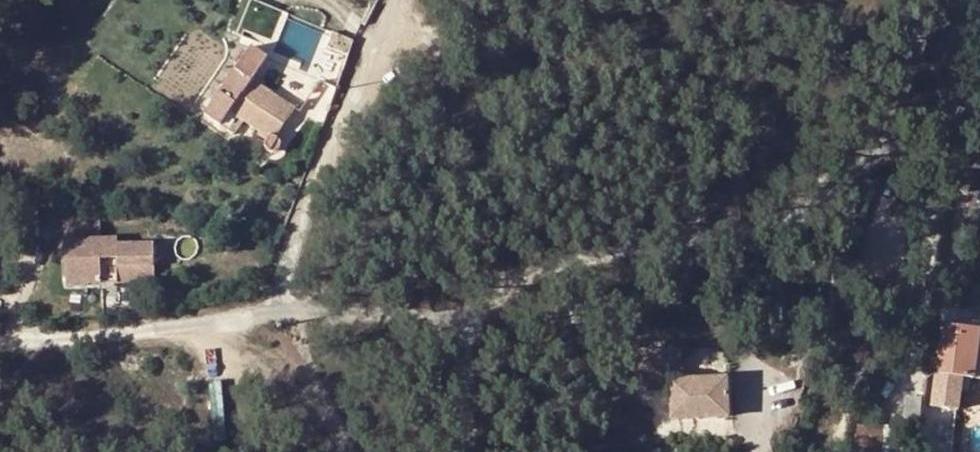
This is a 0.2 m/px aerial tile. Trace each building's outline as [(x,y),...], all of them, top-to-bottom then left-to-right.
[(222,42),(217,39),(211,45),(216,49),(222,42)] [(253,46),(205,113),(219,123),(229,110),(268,137),(264,140),(263,145),(264,150),(267,152),(274,154),(277,153),(281,149),(281,143),(277,137),(295,110),(252,81),(268,57),(253,46)] [(325,57),(313,81),(335,92),(345,62),(325,57)] [(192,81),(201,90),(219,69),(209,61),(192,81)] [(773,114),(757,113),(756,124),(773,124),(773,114)] [(970,173),(948,171),(946,189),(967,192),(970,173)] [(117,284),(116,268),(153,267),(152,243),(117,244),(117,239),(105,239),(104,216),(62,218),(65,286),(117,284)] [(116,268),(117,284),(154,283),(153,276),(153,267),(116,268)] [(974,376),(979,328),(973,327),(938,323),(933,372),(974,376)] [(667,371),(668,414),(725,413),(724,375),(680,375),(679,344),(665,345),(632,345),(633,372),(667,371)] [(855,451),(882,451),(883,426),(873,425),(855,425),(855,451)]
